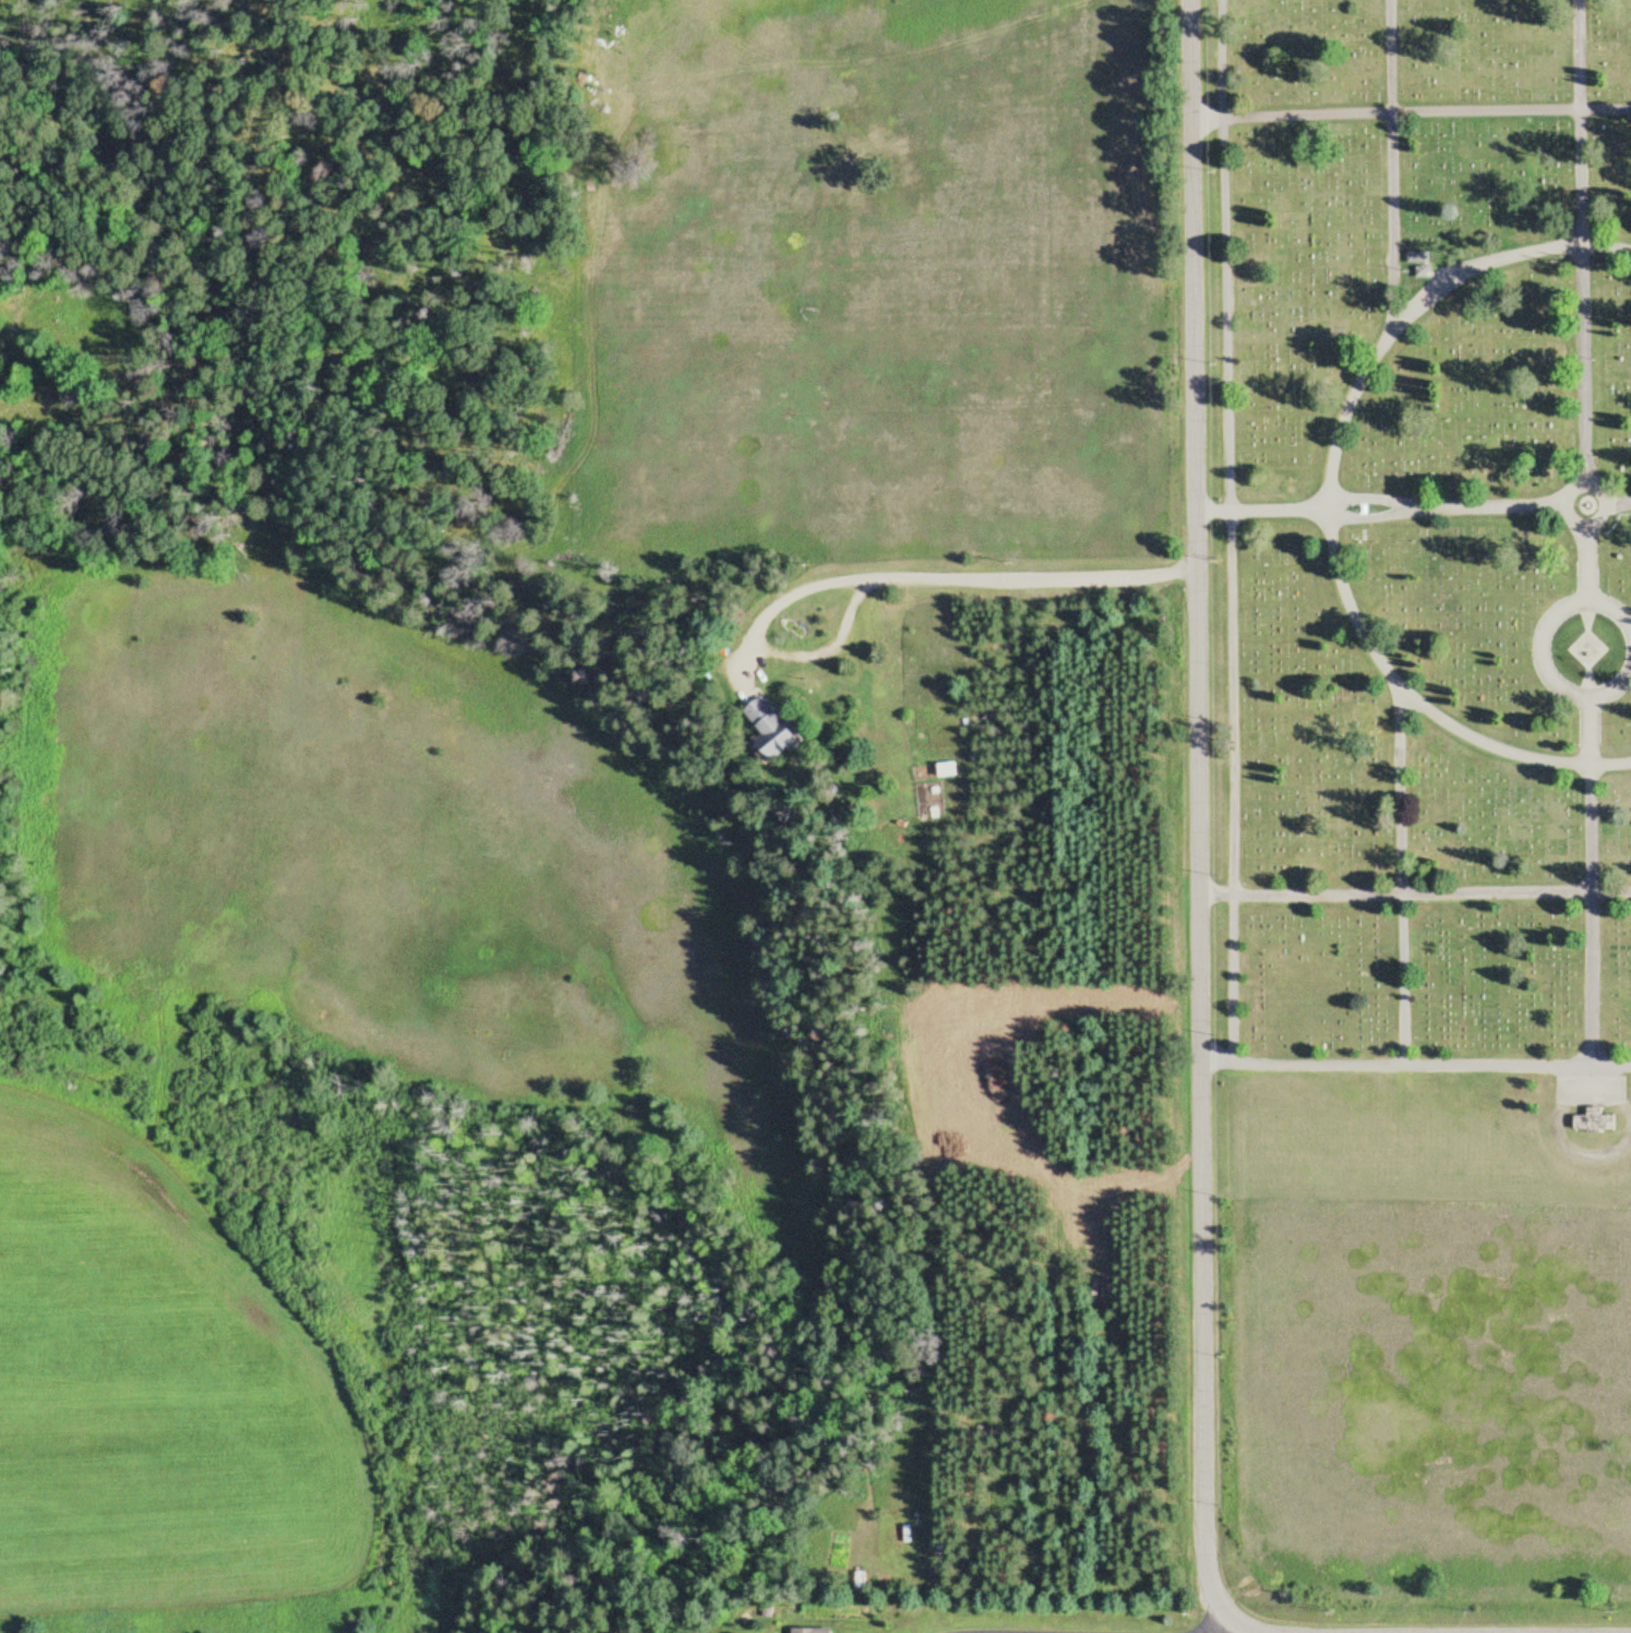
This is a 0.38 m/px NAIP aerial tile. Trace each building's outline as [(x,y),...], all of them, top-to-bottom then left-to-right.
[(1407,264),(1418,264),(1418,278),(1428,278),(1428,253),(1407,253),(1407,264)] [(766,735),(759,741),(777,762),(802,741),(765,696),(747,712),(766,735)] [(1604,1109),(1588,1109),(1588,1117),(1575,1117),(1575,1132),(1616,1132),(1616,1115),(1604,1115),(1604,1109)]
